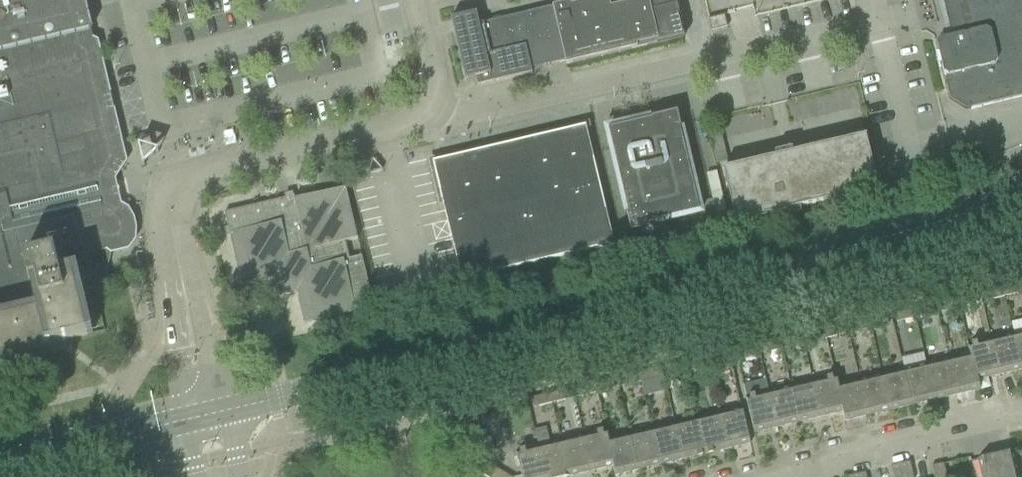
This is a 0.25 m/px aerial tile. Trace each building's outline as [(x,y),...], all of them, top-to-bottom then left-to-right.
[(43,348),(42,343),(49,341),(50,344),(87,335),(72,272),(81,269),(94,288),(101,269),(83,262),(85,256),(126,246),(131,238),(131,229),(129,220),(125,212),(117,207),(110,179),(121,161),(83,0),(0,0),(0,359),(43,348)] [(552,7),(565,61),(564,61),(565,65),(683,38),(674,0),(609,0),(606,1),(606,0),(604,0),(588,4),(587,0),(568,0),(569,3),(552,7)] [(952,37),(939,40),(936,45),(942,74),(945,76),(943,79),(946,90),(948,99),(965,109),(1021,96),(1021,0),(944,0),(952,37)] [(565,61),(552,7),(500,19),(499,17),(491,19),(492,21),(478,25),(476,13),(450,19),(453,31),(465,81),(475,79),(477,86),(532,73),(531,69),(564,61),(565,61)] [(708,19),(711,31),(727,27),(724,15),(708,19)] [(628,214),(626,214),(630,230),(656,224),(700,213),(680,128),(677,112),(651,118),(651,120),(644,122),(644,119),(643,119),(644,122),(631,125),(630,122),(629,122),(630,125),(623,126),(623,125),(607,129),(625,207),(626,207),(628,214)] [(443,203),(443,205),(461,280),(613,244),(585,126),(432,162),(442,203),(443,203)] [(710,134),(717,163),(727,161),(720,132),(710,134)] [(774,152),(775,158),(723,170),(735,223),(787,211),(788,216),(801,213),(800,208),(877,190),(865,137),(792,154),(791,148),(774,152)] [(726,212),(715,171),(705,173),(715,214),(726,212)] [(357,239),(349,207),(345,188),(293,200),(294,204),(287,205),(285,199),(224,213),(241,286),(273,278),(278,296),(296,292),(303,324),(355,312),(352,299),(370,294),(361,256),(349,259),(345,242),(357,239)] [(1001,286),(1004,297),(1021,292),(1021,290),(1020,281),(1001,286)] [(1004,297),(1001,286),(984,290),(986,301),(1004,297)] [(976,292),(957,297),(959,307),(978,303),(976,292)] [(959,307),(957,297),(939,301),(942,311),(959,307)] [(931,303),(912,307),(915,318),(933,313),(931,303)] [(915,318),(912,307),(894,312),(897,322),(915,318)] [(886,314),(868,318),(870,328),(889,324),(886,314)] [(870,328),(868,318),(850,323),(852,332),(870,328)] [(842,324),(824,329),(826,339),(844,334),(842,324)] [(826,339),(824,329),(806,333),(808,343),(826,339)] [(1013,335),(1021,370),(1021,333),(1013,335)] [(798,335),(779,340),(782,349),(800,345),(798,335)] [(1013,335),(991,340),(999,375),(1021,370),(1013,335)] [(782,349),(779,340),(762,344),(764,354),(772,352),(778,350),(782,349)] [(991,340),(968,345),(979,389),(980,389),(977,380),(999,375),(991,340)] [(735,355),(738,364),(756,360),(754,350),(735,355)] [(971,354),(948,360),(957,395),(979,389),(971,354)] [(711,360),(714,370),(732,365),(729,356),(711,360)] [(701,358),(683,362),(686,372),(703,368),(701,358)] [(948,360),(926,365),(934,400),(957,395),(948,360)] [(686,372),(683,362),(664,367),(667,376),(686,372)] [(926,365),(904,370),(912,405),(934,400),(926,365)] [(657,368),(639,373),(641,382),(659,378),(657,368)] [(904,370),(882,375),(890,411),(912,405),(904,370)] [(641,382),(639,373),(620,377),(622,387),(641,382)] [(882,375),(859,381),(868,416),(890,411),(882,375)] [(835,377),(813,382),(821,417),(836,414),(842,412),(843,412),(837,386),(835,377)] [(612,379),(594,383),(596,393),(615,389),(612,379)] [(743,385),(746,398),(768,393),(765,380),(743,385)] [(859,381),(837,386),(843,412),(846,421),(868,416),(859,381)] [(813,382),(791,387),(799,423),(821,417),(813,382)] [(596,393),(594,383),(576,387),(578,397),(596,393)] [(791,387),(768,393),(777,428),(799,423),(791,387)] [(568,389),(550,394),(552,403),(570,399),(568,389)] [(777,428),(768,393),(746,398),(754,433),(777,428)] [(552,403),(550,394),(531,398),(534,408),(552,403)] [(742,409),(719,414),(727,449),(750,443),(742,409)] [(719,414),(697,419),(705,454),(727,449),(719,414)] [(697,419),(675,425),(683,459),(705,454),(697,419)] [(675,425),(652,430),(661,464),(683,459),(675,425)] [(535,431),(539,447),(546,476),(565,476),(569,476),(561,441),(549,444),(545,429),(535,431)] [(652,430),(630,435),(638,470),(661,464),(652,430)] [(605,431),(583,436),(591,471),(606,467),(613,466),(614,465),(608,441),(605,431)] [(606,431),(605,431),(616,475),(638,470),(630,435),(608,440),(606,431)] [(583,436),(561,441),(569,476),(591,471),(583,436)] [(539,447),(516,452),(522,476),(546,476),(539,447)] [(982,476),(1008,476),(1018,475),(1013,452),(978,460),(982,476)] [(481,475),(485,476),(510,476),(489,463),(481,475)] [(901,465),(903,476),(913,476),(910,463),(901,465)] [(934,476),(947,476),(944,464),(931,467),(934,476)] [(901,465),(891,467),(893,476),(903,476),(901,465)]
